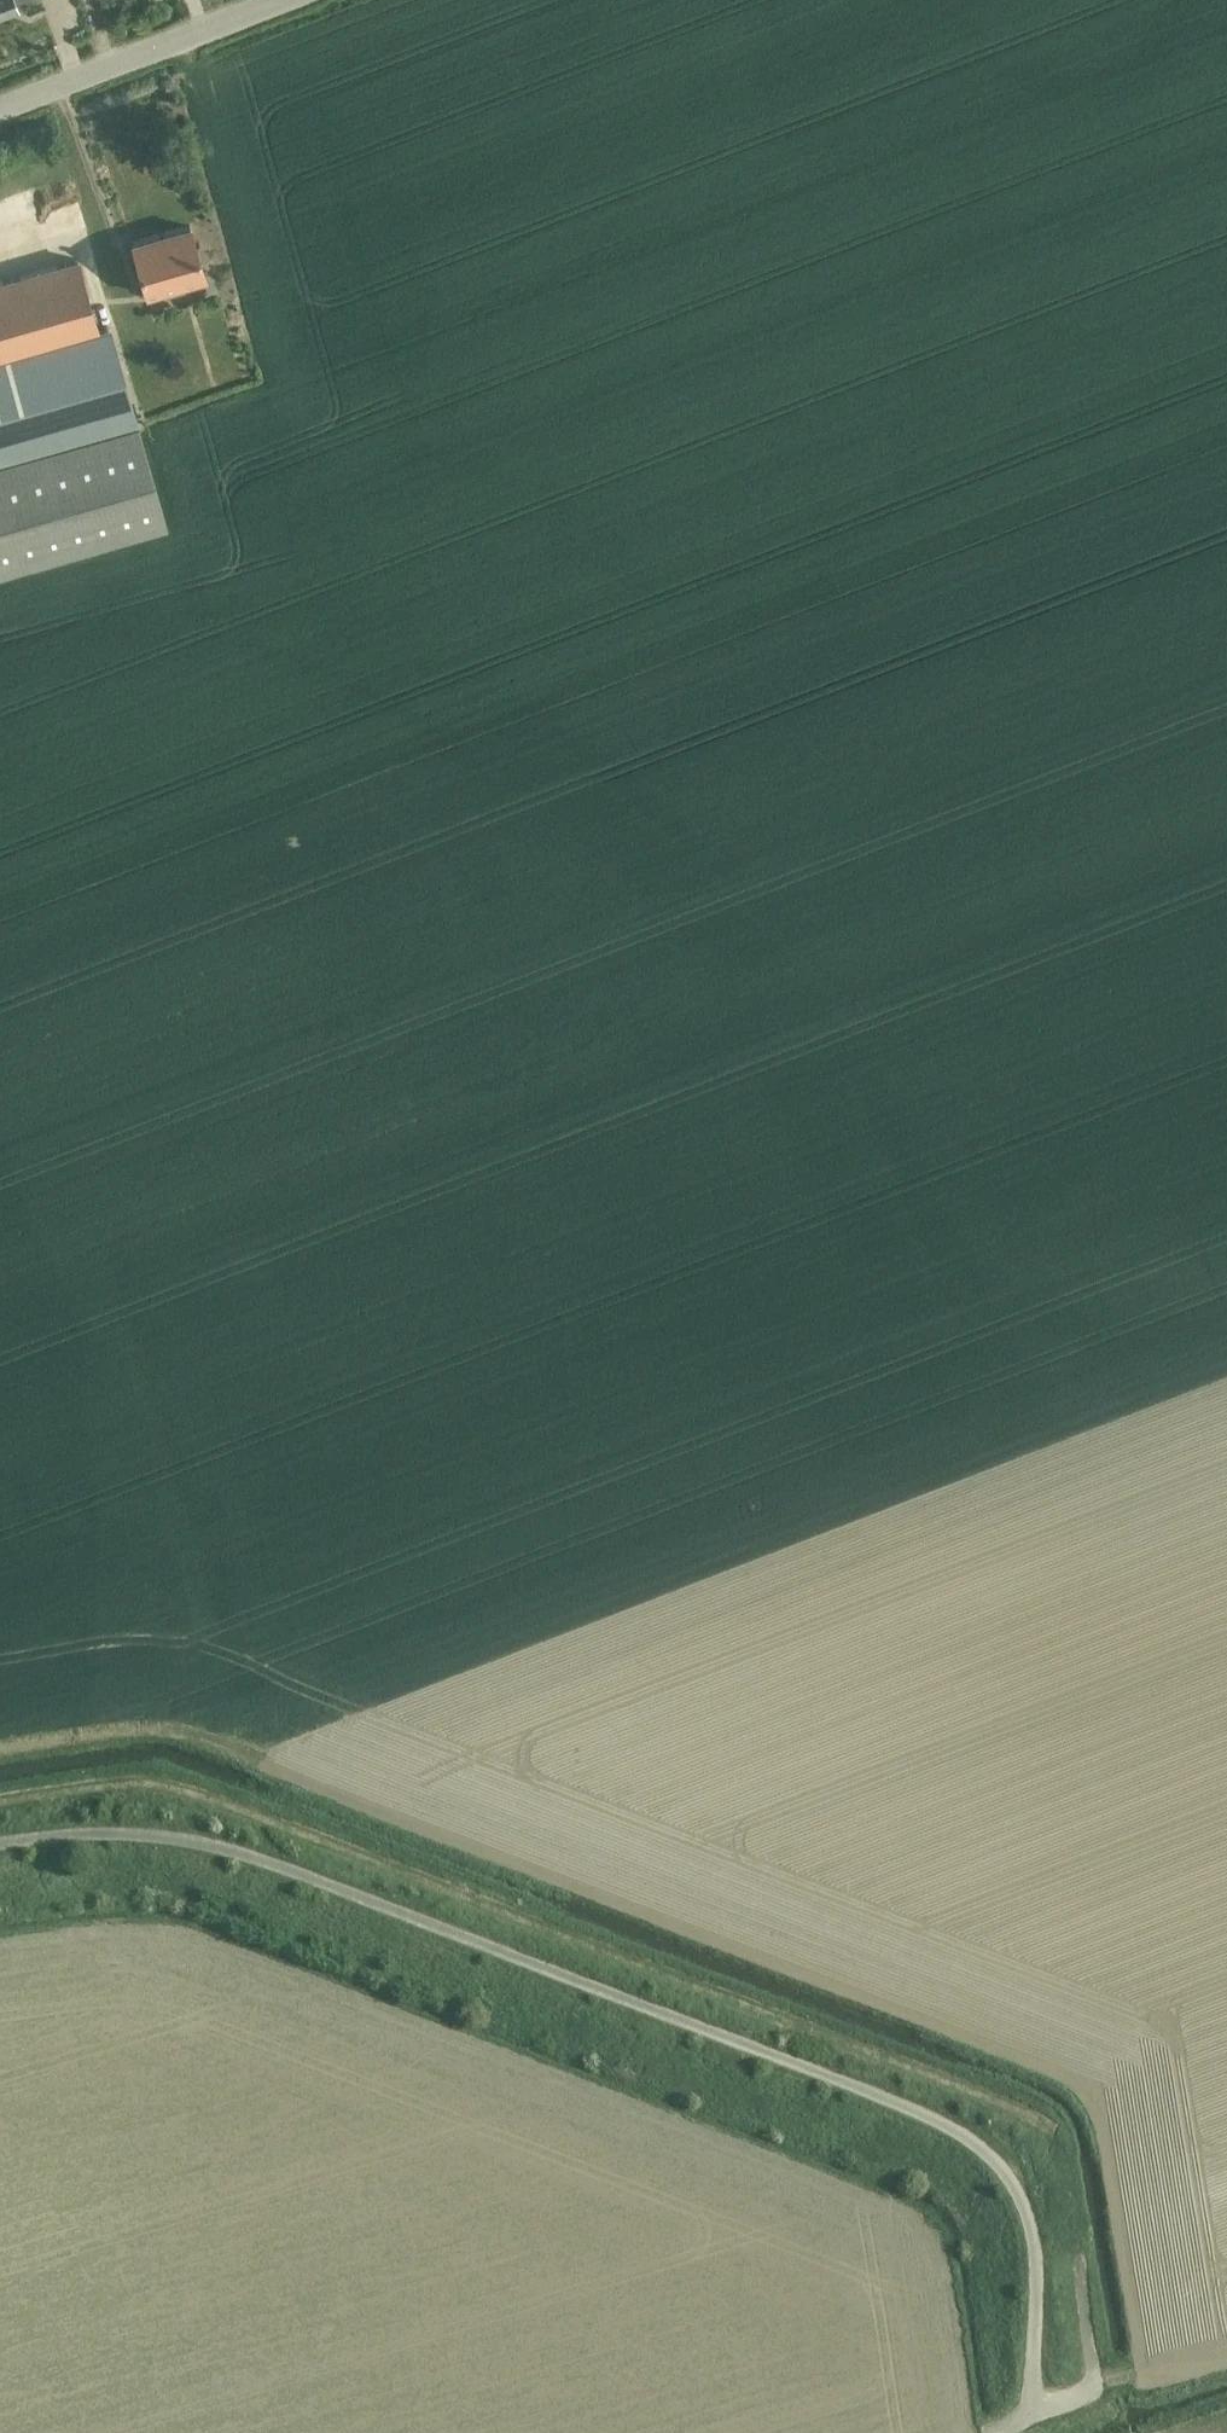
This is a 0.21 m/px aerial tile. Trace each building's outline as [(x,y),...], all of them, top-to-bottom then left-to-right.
[(17,8),(14,0),(0,0),(0,15),(17,8)] [(147,293),(167,287),(169,293),(183,289),(182,283),(205,276),(190,225),(132,241),(147,293)] [(107,324),(96,327),(76,257),(0,279),(0,570),(163,523),(107,324)]
